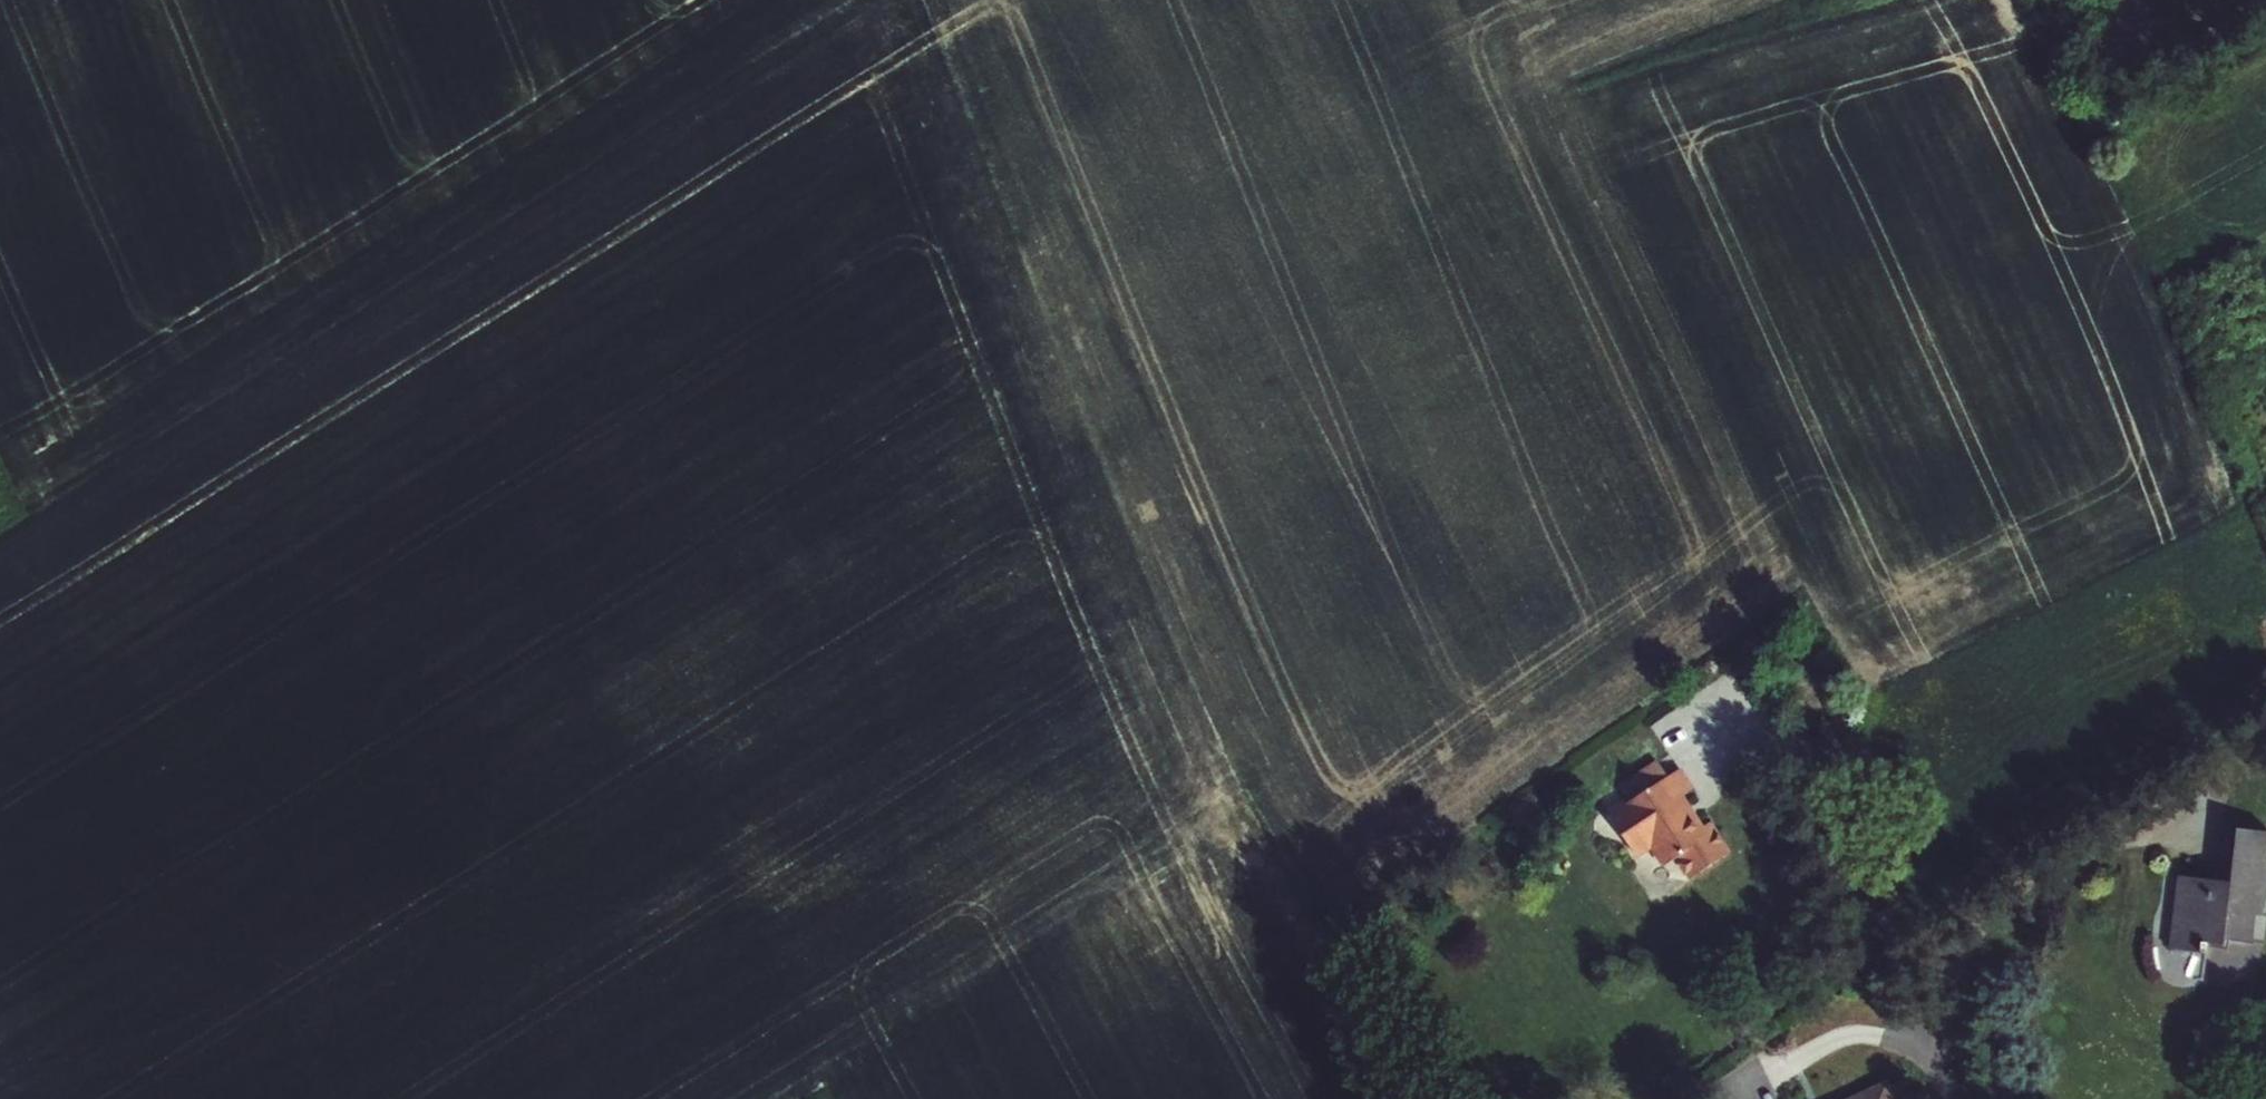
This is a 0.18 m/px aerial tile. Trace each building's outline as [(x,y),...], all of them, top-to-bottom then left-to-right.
[(1642,793),(1669,776),(1659,761),(1632,778),(1639,788),(1642,793)] [(1693,787),(1680,768),(1642,793),(1639,788),(1625,797),(1627,801),(1610,812),(1636,851),(1653,841),(1667,862),(1677,856),(1691,877),(1731,851),(1711,819),(1704,823),(1699,827),(1679,796),(1684,792),(1693,787)] [(1684,792),(1679,796),(1699,827),(1704,823),(1684,792)] [(1610,812),(1627,801),(1625,797),(1608,809),(1610,812)] [(2227,827),(2220,879),(2179,875),(2171,948),(2206,953),(2207,943),(2224,945),(2225,939),(2264,943),(2265,927),(2265,914),(2262,913),(2265,879),(2265,831),(2227,827)] [(1886,1083),(1853,1098),(1893,1098),(1886,1083)]
